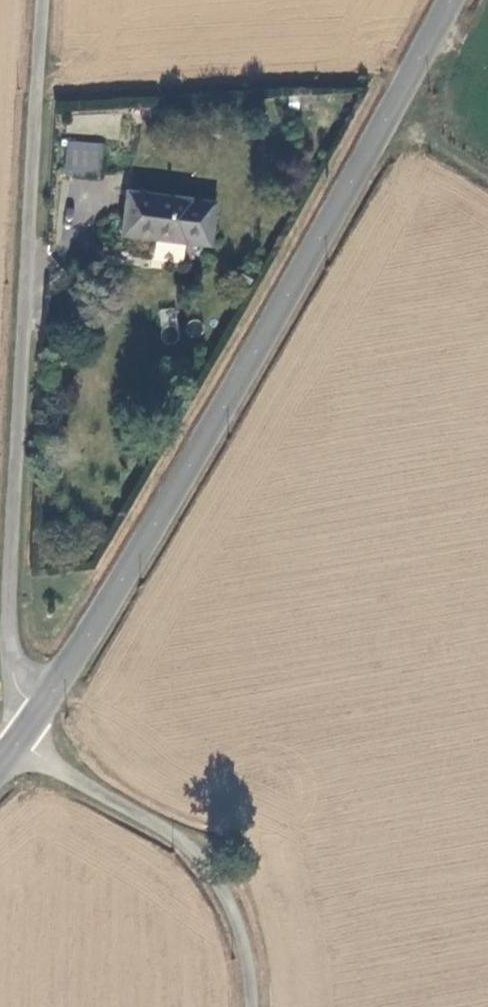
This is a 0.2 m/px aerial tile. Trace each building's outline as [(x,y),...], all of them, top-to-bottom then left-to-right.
[(66,140),(63,175),(100,178),(103,143),(66,140)] [(133,192),(128,236),(193,244),(198,200),(133,192)] [(183,261),(185,245),(158,242),(157,259),(183,261)]
